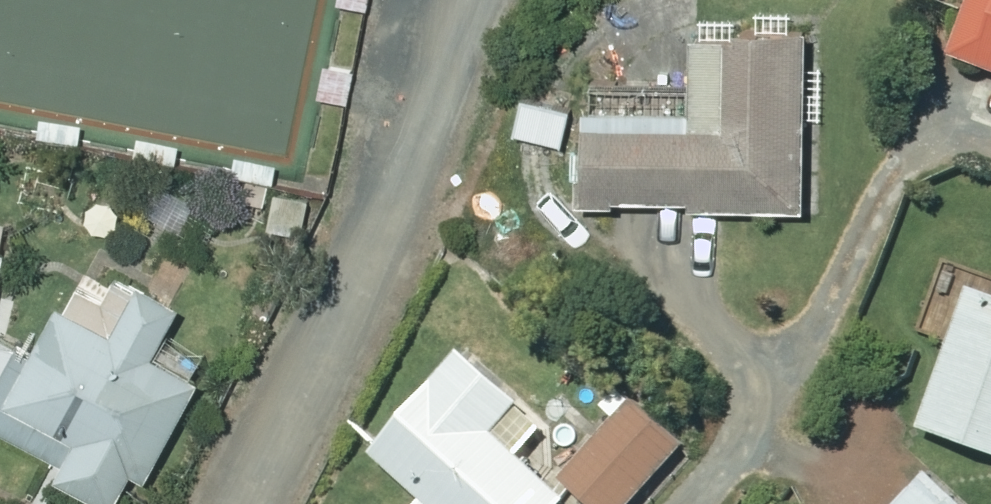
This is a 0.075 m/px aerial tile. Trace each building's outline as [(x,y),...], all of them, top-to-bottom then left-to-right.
[(962,50),(990,62),(990,0),(981,0),(962,50)] [(707,196),(822,197),(821,19),(757,18),(757,28),(711,27),(711,98),(602,98),(601,192),(633,192),(633,187),(707,187),(707,196)] [(330,59),(323,92),(353,98),(360,66),(330,59)] [(47,114),(44,134),(84,140),(88,120),(47,114)] [(144,132),(140,152),(184,160),(187,140),(144,132)] [(285,159),(243,149),(238,170),(280,179),(285,159)] [(10,249),(0,248),(0,312),(10,249)] [(85,435),(64,470),(123,503),(146,463),(156,469),(209,376),(162,349),(191,299),(150,276),(121,329),(69,300),(13,397),(85,435)] [(931,423),(990,445),(990,286),(982,282),(931,423)] [(386,447),(447,503),(571,503),(579,495),(506,430),(536,397),(477,344),(386,447)] [(622,414),(637,399),(625,386),(609,402),(622,414)] [(570,473),(603,503),(638,503),(693,443),(641,397),(570,473)] [(904,503),(975,503),(939,468),(904,503)]
